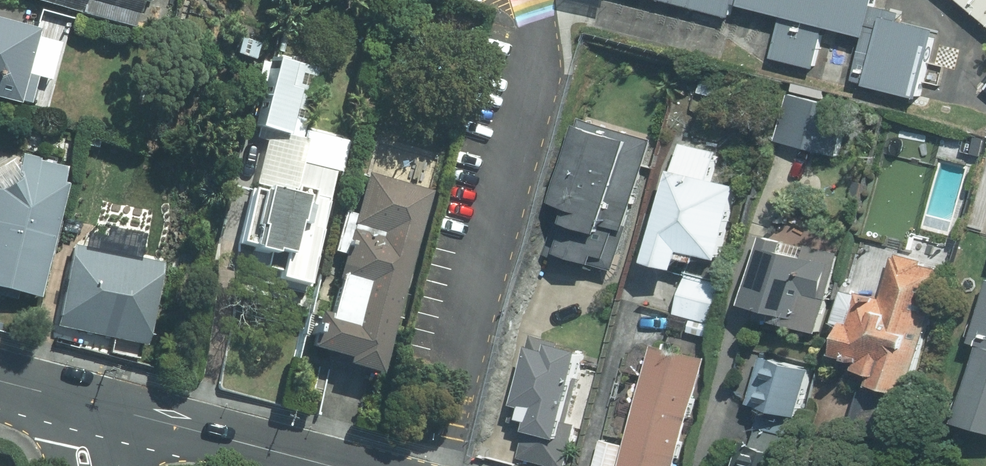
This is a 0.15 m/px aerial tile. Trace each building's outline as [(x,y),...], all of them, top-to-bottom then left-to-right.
[(158,0),(45,0),(151,26),(158,0)] [(729,20),(734,3),(866,38),(855,79),(923,97),(941,31),(876,14),(880,0),(654,0),(729,20)] [(985,18),(985,0),(966,0),(985,18)] [(34,106),(42,79),(48,80),(56,50),(39,46),(45,23),(0,11),(0,97),(34,106)] [(314,281),(343,167),(301,156),(328,54),(283,42),(234,233),(280,245),(273,270),(314,281)] [(841,151),(851,104),(795,92),(785,139),(841,151)] [(553,253),(576,258),(613,266),(623,223),(638,226),(658,136),(582,119),(553,253)] [(695,253),(728,259),(744,183),(722,178),(728,151),(687,143),(662,258),(693,264),(695,253)] [(0,148),(0,288),(46,297),(73,162),(0,148)] [(437,188),(374,172),(338,313),(332,312),(323,347),(356,355),(355,360),(390,369),(437,188)] [(772,234),(757,307),(797,315),(794,328),(830,335),(847,248),(772,234)] [(167,261),(77,245),(63,324),(152,341),(167,261)] [(949,265),(860,249),(847,322),(854,323),(849,352),(871,356),(869,367),(890,371),(888,383),(926,390),(949,265)] [(712,319),(718,320),(725,281),(687,274),(679,312),(695,316),(692,330),(709,333),(712,319)] [(959,422),(985,430),(985,306),(959,422)] [(521,426),(535,429),(528,459),(555,465),(573,465),(583,421),(577,420),(595,344),(544,332),(521,426)] [(708,355),(659,343),(631,465),(683,465),(708,355)] [(767,358),(758,407),(781,411),(780,417),(792,419),(793,413),(810,416),(818,367),(767,358)] [(912,396),(871,385),(858,430),(900,442),(912,396)] [(801,435),(762,427),(755,465),(794,465),(801,435)] [(631,442),(605,436),(599,465),(626,465),(631,442)]
